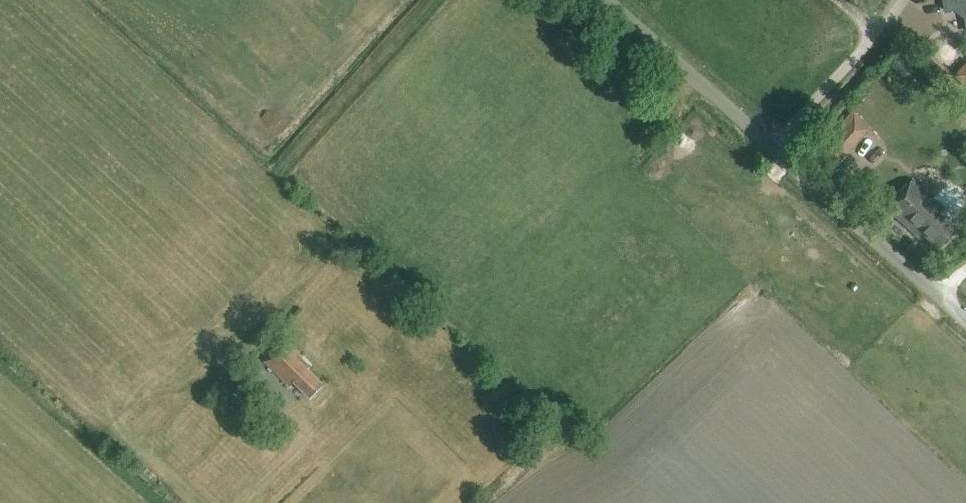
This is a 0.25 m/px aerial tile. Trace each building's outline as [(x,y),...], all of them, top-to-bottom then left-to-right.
[(945,1),(947,11),(965,8),(965,15),(965,0),(948,0),(945,1)] [(953,77),(965,89),(965,64),(953,77)] [(846,121),(863,137),(871,128),(854,113),(846,121)] [(838,164),(845,156),(828,140),(820,149),(838,164)] [(913,181),(887,210),(918,238),(921,234),(938,250),(958,227),(941,212),(944,209),(913,181)] [(285,341),(265,362),(290,387),(294,383),(309,397),(322,385),(306,370),(310,366),(299,356),(300,355),(285,341)]
